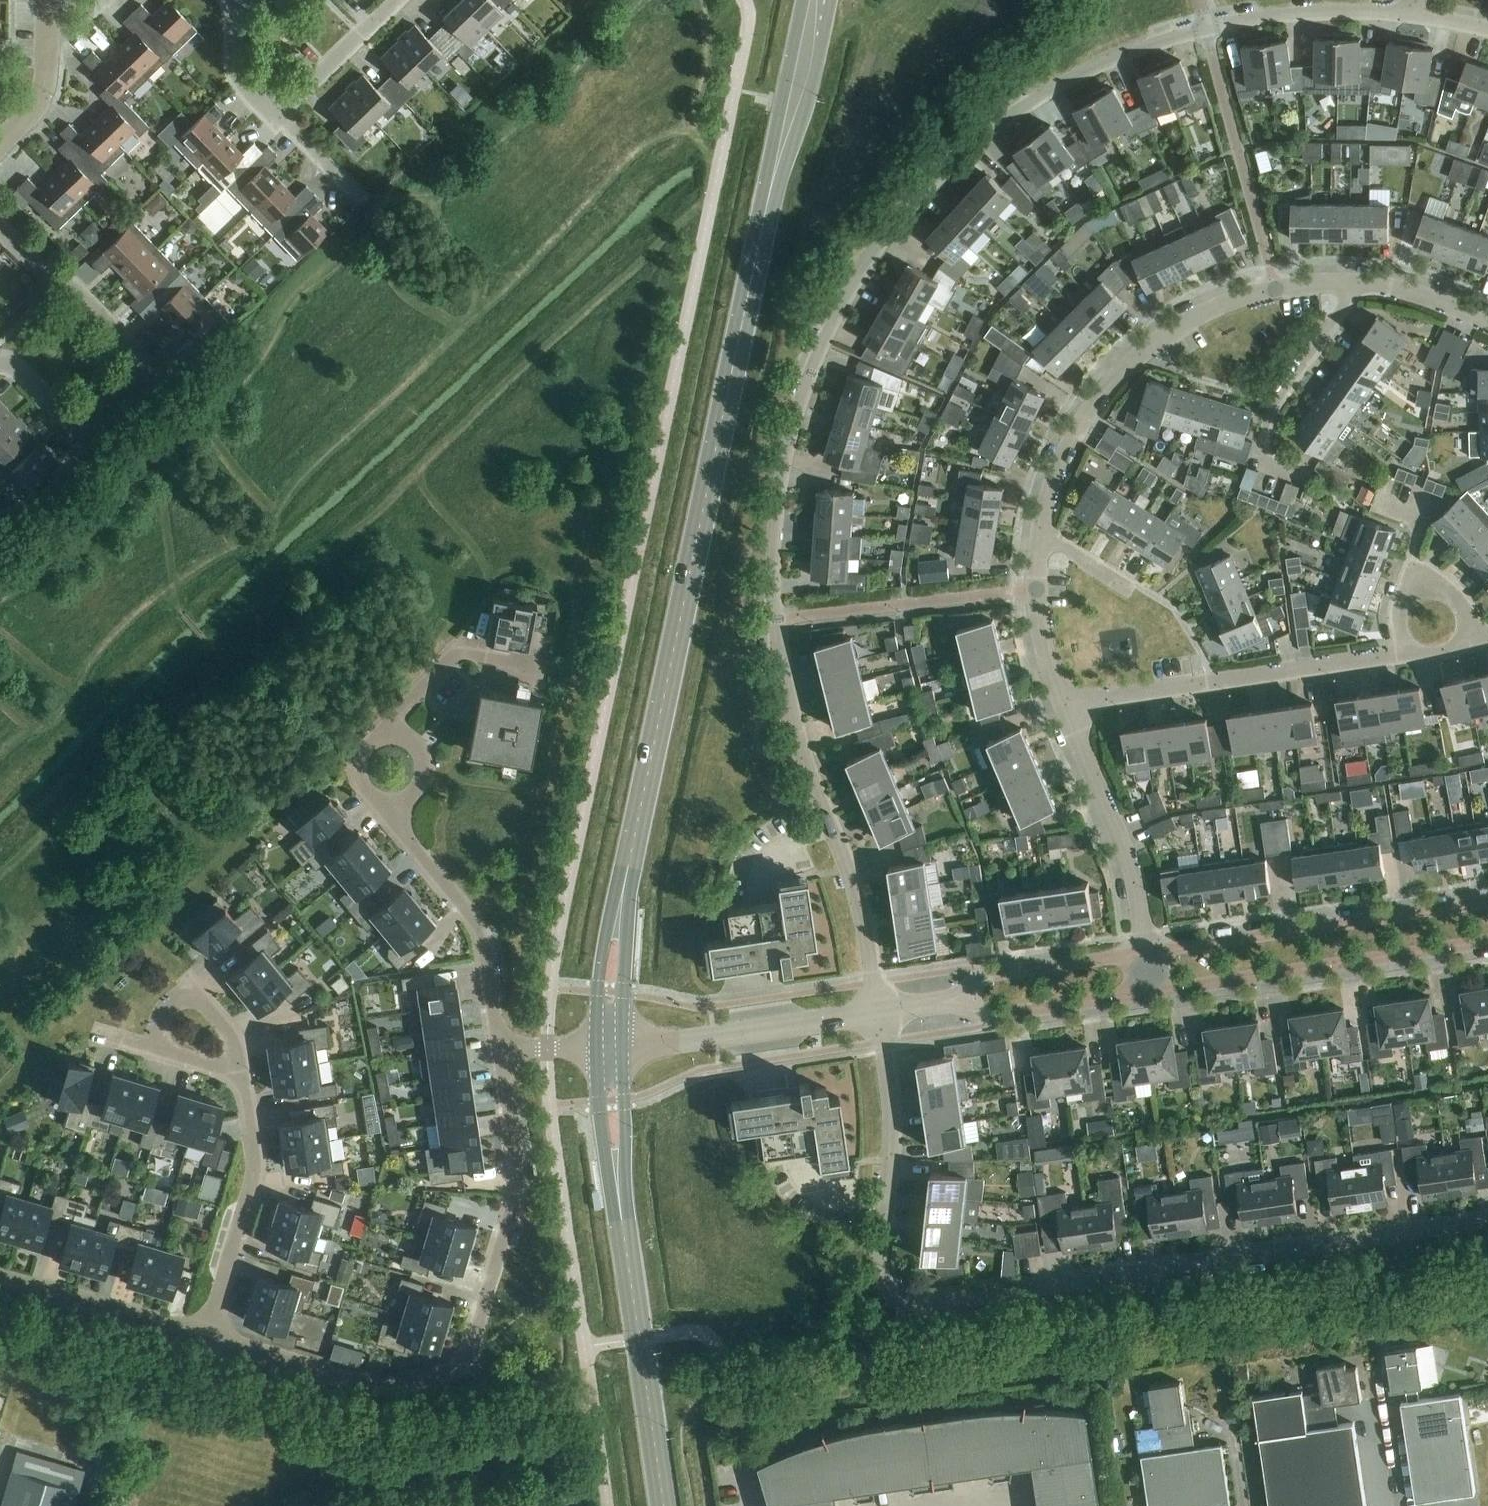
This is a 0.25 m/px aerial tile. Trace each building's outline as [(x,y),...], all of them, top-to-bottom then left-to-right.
[(459,2),(486,30),(504,13),(500,10),(509,1),(508,0),(461,0),(459,2)] [(141,4),(132,13),(172,54),(197,31),(168,1),(152,16),(141,4)] [(449,26),(441,34),(457,51),(466,43),(469,46),(486,30),(459,2),(442,18),(449,26)] [(519,14),(511,5),(506,9),(515,18),(519,14)] [(134,33),(119,48),(148,78),(172,54),(132,13),(123,22),(134,33)] [(415,25),(397,41),(425,70),(436,59),(443,62),(444,64),(457,51),(441,34),(432,43),(415,25)] [(1338,90),(1339,34),(1324,33),(1323,38),(1317,38),(1316,66),(1304,66),(1305,90),(1316,90),(1338,90)] [(1339,34),(1338,90),(1360,90),(1371,91),(1373,67),(1361,66),(1361,39),(1355,39),(1355,34),(1339,34)] [(1295,91),(1305,90),(1304,66),(1292,67),(1288,40),(1281,40),(1281,36),(1265,38),(1271,84),(1283,82),(1285,92),(1295,91)] [(1260,85),(1271,84),(1265,38),(1250,40),(1250,44),(1244,45),(1247,73),(1233,75),(1241,102),(1261,99),(1260,85)] [(1373,67),(1371,91),(1382,92),(1392,94),(1393,84),(1405,86),(1413,40),(1397,38),(1396,42),(1390,41),(1385,68),(1373,67)] [(1413,40),(1405,86),(1417,88),(1415,102),(1436,105),(1443,78),(1429,76),(1434,49),(1427,48),(1428,43),(1413,40)] [(397,76),(389,84),(405,101),(418,89),(417,87),(414,80),(425,70),(397,41),(380,58),(397,76)] [(83,60),(108,86),(124,101),(148,78),(119,48),(104,63),(92,51),(83,60)] [(470,68),(458,56),(451,63),(463,75),(470,68)] [(1174,58),(1159,64),(1176,107),(1187,103),(1190,112),(1211,104),(1203,82),(1191,86),(1182,60),(1175,63),(1174,58)] [(1476,101),(1487,71),(1487,68),(1468,60),(1460,82),(1447,77),(1438,113),(1453,118),(1457,108),(1460,111),(1466,113),(1471,113),(1476,101)] [(1150,102),(1139,107),(1149,129),(1159,124),(1155,115),(1176,107),(1159,64),(1144,69),(1146,74),(1140,76),(1150,102)] [(1487,106),(1487,71),(1476,101),(1487,106)] [(363,75),(346,91),(373,119),(384,109),(391,112),(392,114),(405,101),(389,84),(380,93),(363,75)] [(111,106),(96,121),(119,145),(134,131),(139,136),(149,127),(124,101),(108,86),(99,94),(111,106)] [(1106,87),(1092,95),(1115,135),(1125,129),(1130,138),(1139,133),(1149,129),(1139,107),(1128,112),(1114,88),(1108,91),(1106,87)] [(373,119),(346,91),(329,108),(346,126),(336,135),(353,152),(367,139),(365,137),(362,130),(373,119)] [(1089,134),(1078,140),(1091,161),(1100,155),(1109,150),(1104,141),(1115,135),(1092,95),(1079,102),(1081,106),(1075,110),(1089,134)] [(224,113),(215,103),(174,143),(197,168),(227,139),(213,124),(224,113)] [(181,113),(158,135),(169,147),(192,124),(181,113)] [(59,133),(66,140),(67,140),(100,174),(101,174),(125,150),(119,145),(96,121),(80,135),(69,124),(59,133)] [(1370,135),(1370,122),(1342,121),(1342,135),(1370,135)] [(1397,139),(1399,128),(1378,124),(1375,139),(1397,139)] [(1043,125),(1031,134),(1058,172),(1076,158),(1082,166),(1091,161),(1078,140),(1068,147),(1051,125),(1046,129),(1043,125)] [(1058,172),(1031,134),(1018,144),(1021,148),(1016,152),(1032,174),(1021,181),(1037,200),(1055,187),(1049,179),(1058,172)] [(221,193),(227,187),(227,186),(262,152),(262,151),(254,143),(242,154),(227,139),(197,168),(221,193)] [(1446,150),(1457,154),(1461,143),(1450,139),(1446,150)] [(69,160),(54,175),(83,205),(108,181),(101,174),(100,174),(67,140),(66,140),(58,148),(69,160)] [(1304,157),(1313,158),(1314,142),(1304,142),(1304,157)] [(1314,142),(1313,158),(1323,158),(1323,143),(1314,142)] [(1332,158),(1342,158),(1342,143),(1333,143),(1332,158)] [(1351,158),(1361,158),(1361,143),(1351,143),(1351,158)] [(1461,143),(1457,154),(1467,158),(1471,146),(1461,143)] [(1412,145),(1371,145),(1371,164),(1412,165),(1412,145)] [(227,187),(250,211),(280,182),(265,167),(277,155),(268,146),(262,151),(262,152),(227,186),(227,187)] [(1268,150),(1256,153),(1261,172),(1273,169),(1268,150)] [(1451,173),(1459,176),(1464,162),(1456,159),(1451,173)] [(1228,168),(1224,161),(1216,165),(1220,172),(1228,168)] [(1464,162),(1459,176),(1468,179),(1473,165),(1464,162)] [(1487,186),(1487,182),(1487,170),(1483,168),(1478,183),(1487,186)] [(988,174),(973,190),(999,214),(1012,200),(1028,215),(1036,205),(1017,182),(1008,192),(988,174)] [(1182,178),(1189,192),(1197,188),(1191,174),(1182,178)] [(83,205),(54,175),(39,190),(28,178),(17,188),(57,230),(83,205)] [(1155,186),(1150,176),(1140,180),(1145,190),(1155,186)] [(175,188),(166,179),(159,185),(168,195),(175,188)] [(250,211),(273,235),(315,195),(306,186),(295,197),(280,182),(250,211)] [(1165,186),(1171,200),(1180,196),(1173,182),(1165,186)] [(962,194),(954,203),(984,230),(999,214),(973,190),(965,198),(962,194)] [(1162,204),(1156,190),(1147,194),(1154,208),(1162,204)] [(1296,204),(1281,204),(1280,228),(1292,228),(1292,239),(1312,239),(1313,204),(1313,194),(1296,198),(1296,204)] [(315,195),(273,235),(297,260),(327,231),(312,215),(324,204),(315,195)] [(1449,212),(1450,198),(1433,197),(1432,211),(1449,212)] [(1138,198),(1130,202),(1136,216),(1145,212),(1138,198)] [(1054,200),(1044,207),(1053,217),(1062,210),(1054,200)] [(1136,216),(1130,202),(1121,206),(1128,220),(1136,216)] [(201,203),(195,209),(200,213),(206,208),(201,203)] [(950,214),(943,222),(969,246),(984,230),(954,203),(947,211),(950,214)] [(1312,239),(1331,240),(1332,204),(1313,204),(1312,239)] [(1331,240),(1351,240),(1351,205),(1332,204),(1331,240)] [(1351,240),(1370,240),(1370,205),(1351,205),(1351,240)] [(1370,205),(1370,240),(1390,240),(1390,205),(1370,205)] [(1219,220),(1204,227),(1219,259),(1237,251),(1235,247),(1242,242),(1243,244),(1247,242),(1232,208),(1216,215),(1219,220)] [(1413,246),(1432,253),(1444,220),(1425,213),(1413,246)] [(119,226),(125,220),(122,217),(116,223),(114,222),(108,228),(114,234),(120,228),(119,226)] [(193,233),(198,228),(189,219),(180,227),(185,233),(193,233)] [(1432,253),(1450,259),(1462,226),(1444,220),(1432,253)] [(949,257),(940,267),(958,280),(973,265),(961,254),(969,246),(943,222),(928,238),(949,257)] [(126,275),(127,276),(128,277),(158,248),(134,223),(92,264),(101,273),(113,262),(119,268),(116,270),(123,278),(126,275)] [(1183,226),(1165,234),(1169,243),(1184,275),(1202,267),(1187,235),(1188,235),(1183,226)] [(1450,259),(1468,266),(1480,233),(1462,226),(1450,259)] [(1188,235),(1187,235),(1202,267),(1219,259),(1204,227),(1188,235)] [(1468,266),(1487,273),(1487,270),(1487,235),(1480,233),(1468,266)] [(228,254),(234,248),(225,239),(219,245),(228,254)] [(1044,241),(1036,248),(1045,257),(1053,249),(1044,241)] [(89,252),(81,243),(72,252),(80,261),(89,252)] [(1169,243),(1152,251),(1167,283),(1184,275),(1169,243)] [(130,304),(139,313),(181,272),(158,248),(128,277),(127,276),(121,282),(128,289),(137,298),(130,304)] [(1045,257),(1036,248),(1028,256),(1037,265),(1045,257)] [(1069,261),(1058,250),(1052,257),(1062,268),(1069,261)] [(1133,253),(1114,262),(1128,284),(1142,277),(1149,291),(1167,283),(1152,251),(1135,259),(1133,253)] [(253,257),(242,268),(255,281),(265,270),(253,257)] [(1103,282),(1089,295),(1114,320),(1128,306),(1117,295),(1128,284),(1114,262),(1098,277),(1103,282)] [(909,264),(898,283),(929,301),(935,291),(948,299),(958,280),(940,267),(934,278),(909,264)] [(1038,270),(1049,281),(1056,274),(1045,264),(1038,270)] [(238,284),(244,279),(236,271),(228,279),(232,284),(238,284)] [(1013,271),(1006,279),(1014,288),(1022,280),(1013,271)] [(160,310),(174,325),(204,297),(181,272),(139,313),(148,322),(160,310)] [(1024,284),(1035,295),(1042,288),(1031,277),(1024,284)] [(1014,288),(1006,279),(998,287),(1006,295),(1014,288)] [(889,290),(883,300),(918,320),(919,319),(929,301),(898,283),(893,292),(889,290)] [(1011,298),(1022,308),(1028,302),(1018,291),(1011,298)] [(1089,295),(1076,308),(1101,333),(1114,320),(1089,295)] [(204,297),(174,325),(189,340),(177,352),(186,361),(228,321),(204,297)] [(882,312),(877,321),(918,344),(918,343),(929,325),(919,319),(918,320),(883,300),(878,309),(882,312)] [(1076,308),(1062,322),(1087,347),(1101,333),(1076,308)] [(974,315),(969,325),(980,330),(985,320),(974,315)] [(1378,317),(1365,335),(1395,356),(1408,338),(1378,317)] [(918,344),(877,321),(866,340),(889,353),(882,365),(905,375),(922,346),(918,343),(918,344)] [(1062,322),(1049,335),(1074,360),(1087,347),(1062,322)] [(980,330),(969,325),(964,334),(975,340),(980,330)] [(1000,347),(1002,350),(1003,349),(1024,365),(1033,353),(1008,335),(1000,347)] [(1074,360),(1049,335),(1035,349),(1060,374),(1074,360)] [(1365,335),(1354,351),(1383,373),(1390,379),(1403,363),(1394,357),(1395,356),(1365,335)] [(1447,350),(1437,345),(1434,344),(1425,363),(1438,369),(1447,350)] [(1011,388),(1006,397),(1038,413),(1047,395),(1017,380),(1024,365),(1003,349),(1002,350),(994,367),(1006,372),(1001,383),(1011,388)] [(1354,351),(1342,368),(1372,389),(1383,373),(1354,351)] [(1452,352),(1443,371),(1456,377),(1465,358),(1452,352)] [(955,353),(950,363),(961,369),(966,359),(955,353)] [(956,378),(961,369),(950,363),(945,373),(956,378)] [(1342,368),(1331,384),(1360,405),(1372,389),(1342,368)] [(851,374),(844,395),(886,408),(894,411),(903,379),(881,369),(877,382),(851,374)] [(1480,369),(1472,369),(1473,392),(1480,392),(1487,392),(1487,369),(1480,369)] [(1158,439),(1163,423),(1162,423),(1173,388),(1151,381),(1136,432),(1158,439)] [(954,393),(968,399),(972,391),(958,384),(954,393)] [(1331,384),(1319,400),(1349,421),(1349,420),(1360,405),(1331,384)] [(1162,423),(1163,423),(1181,429),(1192,394),(1173,388),(1162,423)] [(1419,390),(1418,397),(1432,400),(1433,392),(1419,390)] [(1181,429),(1200,434),(1211,399),(1192,394),(1181,429)] [(837,404),(834,415),(872,426),(876,414),(884,416),(886,408),(844,395),(841,406),(837,404)] [(1006,397),(998,414),(1029,430),(1038,413),(1006,397)] [(1432,400),(1418,397),(1416,405),(1430,408),(1432,400)] [(1196,447),(1215,453),(1230,405),(1211,399),(1200,434),(1196,447)] [(16,417),(0,400),(0,432),(16,417)] [(1319,400),(1307,416),(1347,444),(1346,445),(1351,448),(1357,441),(1350,436),(1357,426),(1349,420),(1349,421),(1319,400)] [(950,401),(945,410),(959,417),(963,408),(950,401)] [(1437,402),(1436,410),(1450,413),(1451,405),(1437,402)] [(1230,405),(1215,453),(1247,463),(1253,442),(1245,440),(1254,412),(1230,405)] [(927,409),(922,419),(933,424),(938,414),(927,409)] [(959,417),(945,410),(941,418),(955,425),(959,417)] [(1450,413),(1436,410),(1434,418),(1448,420),(1450,413)] [(998,414),(989,432),(1021,447),(1029,430),(998,414)] [(835,427),(832,437),(873,449),(876,439),(869,437),(872,426),(834,415),(830,425),(835,427)] [(1347,444),(1307,416),(1293,436),(1332,464),(1346,445),(1347,444)] [(13,471),(13,470),(23,460),(14,451),(32,434),(16,417),(0,432),(0,471),(6,477),(13,471)] [(933,424),(922,419),(918,429),(929,434),(933,424)] [(981,427),(972,445),(1012,465),(1021,447),(989,432),(981,427)] [(1120,444),(1138,456),(1145,444),(1127,432),(1120,444)] [(1482,432),(1469,432),(1470,457),(1482,456),(1487,456),(1487,432),(1482,432)] [(1416,436),(1415,444),(1429,447),(1430,439),(1416,436)] [(873,449),(832,437),(825,458),(852,466),(848,479),(876,484),(880,472),(868,468),(873,449)] [(13,470),(13,471),(23,481),(18,490),(32,504),(49,487),(40,478),(58,460),(40,443),(23,460),(13,470)] [(1415,445),(1411,450),(1424,460),(1427,455),(1429,447),(1415,444),(1415,445)] [(909,449),(907,460),(919,462),(921,451),(909,449)] [(1117,449),(1109,461),(1127,472),(1135,460),(1117,449)] [(1157,468),(1164,472),(1172,460),(1165,456),(1157,468)] [(919,462),(907,460),(905,471),(917,473),(919,462)] [(1172,460),(1164,472),(1171,476),(1178,464),(1172,460)] [(1479,467),(1486,480),(1487,479),(1487,465),(1487,463),(1479,467)] [(1137,479),(1144,483),(1151,471),(1145,467),(1137,479)] [(1395,478),(1405,482),(1409,471),(1399,468),(1395,478)] [(956,500),(967,502),(1002,508),(1005,488),(981,484),(983,474),(961,470),(956,500)] [(1151,471),(1144,483),(1151,487),(1158,475),(1151,471)] [(1409,471),(1405,482),(1414,485),(1418,475),(1409,471)] [(1192,490),(1199,494),(1207,482),(1200,478),(1192,490)] [(1424,489),(1433,493),(1437,482),(1428,478),(1424,489)] [(1077,510),(1096,522),(1116,491),(1096,479),(1077,510)] [(1437,482),(1433,493),(1443,496),(1447,485),(1437,482)] [(918,494),(933,496),(935,487),(920,484),(918,494)] [(1238,497),(1248,501),(1252,490),(1242,486),(1238,497)] [(1370,505),(1376,492),(1363,486),(1357,500),(1370,505)] [(1170,499),(1177,504),(1185,492),(1178,487),(1170,499)] [(820,490),(818,512),(853,514),(855,492),(820,490)] [(1248,501),(1257,504),(1261,493),(1252,490),(1248,501)] [(1463,555),(1487,532),(1487,512),(1468,490),(1433,523),(1463,555)] [(1096,522),(1113,532),(1132,502),(1116,491),(1096,522)] [(1257,504),(1267,508),(1271,497),(1261,493),(1257,504)] [(1267,508),(1276,511),(1280,501),(1271,497),(1267,508)] [(1280,501),(1276,511),(1286,515),(1290,504),(1280,501)] [(967,502),(964,521),(998,527),(1002,508),(967,502)] [(1113,532),(1130,543),(1149,512),(1132,502),(1113,532)] [(917,503),(915,513),(930,515),(932,506),(917,503)] [(1290,504),(1286,515),(1293,517),(1297,506),(1294,505),(1290,504)] [(898,517),(910,518),(911,507),(900,506),(898,517)] [(813,522),(812,533),(852,536),(853,523),(865,524),(866,515),(853,514),(818,512),(817,522),(813,522)] [(1130,543),(1147,553),(1166,523),(1165,522),(1149,512),(1130,543)] [(1166,523),(1147,553),(1168,566),(1184,540),(1194,547),(1203,532),(1172,512),(1165,522),(1166,523)] [(1343,537),(1354,542),(1354,541),(1388,554),(1397,531),(1351,514),(1343,537)] [(964,521),(960,540),(995,545),(998,527),(964,521)] [(914,522),(912,532),(927,534),(929,525),(914,522)] [(897,539),(905,540),(907,528),(899,527),(897,539)] [(927,534),(912,532),(911,541),(926,544),(927,534)] [(1477,569),(1487,559),(1487,532),(1463,555),(1477,569)] [(861,558),(863,537),(852,536),(812,533),(811,544),(816,545),(815,555),(850,557),(861,558)] [(995,545),(960,540),(957,559),(992,565),(995,545)] [(1354,541),(1354,542),(1347,560),(1381,573),(1388,554),(1354,541)] [(893,549),(891,560),(903,562),(905,551),(893,549)] [(850,557),(815,555),(813,577),(841,579),(840,594),(868,591),(869,574),(849,572),(850,557)] [(1198,569),(1207,592),(1241,578),(1231,555),(1198,569)] [(1287,558),(1288,566),(1302,564),(1301,556),(1287,558)] [(919,563),(921,583),(949,580),(947,559),(919,563)] [(1487,582),(1487,559),(1477,569),(1487,582)] [(903,562),(891,560),(889,571),(901,572),(903,562)] [(1347,560),(1340,578),(1374,591),(1381,573),(1347,560)] [(1302,564),(1288,566),(1289,574),(1303,572),(1302,564)] [(1270,579),(1271,587),(1285,585),(1284,577),(1270,579)] [(1207,592),(1215,610),(1249,597),(1241,578),(1207,592)] [(1340,578),(1333,597),(1367,610),(1374,591),(1340,578)] [(1285,585),(1271,587),(1272,595),(1286,593),(1285,585)] [(1367,610),(1333,597),(1323,593),(1315,614),(1325,618),(1359,631),(1367,610)] [(485,640),(507,644),(515,601),(493,597),(485,640)] [(1215,610),(1223,629),(1256,615),(1249,597),(1215,610)] [(515,601),(507,644),(529,648),(537,605),(515,601)] [(1256,615),(1223,629),(1232,650),(1275,632),(1268,617),(1273,614),(1274,617),(1278,618),(1287,615),(1282,604),(1256,615)] [(1294,607),(1297,628),(1311,626),(1308,605),(1294,607)] [(959,629),(965,650),(999,642),(994,620),(976,624),(973,612),(949,615),(953,631),(959,629)] [(905,626),(907,639),(916,638),(914,625),(905,626)] [(825,644),(818,646),(823,667),(858,659),(852,637),(847,639),(845,630),(823,635),(825,644)] [(886,639),(889,651),(899,649),(896,636),(886,639)] [(965,650),(970,671),(1004,663),(999,642),(965,650)] [(896,651),(899,664),(909,661),(906,648),(896,651)] [(823,667),(828,688),(863,680),(858,659),(823,667)] [(916,662),(919,675),(929,672),(926,660),(916,662)] [(970,671),(975,692),(1009,684),(1004,663),(970,671)] [(1465,679),(1474,716),(1487,713),(1487,687),(1485,675),(1465,679)] [(903,679),(906,692),(917,689),(913,676),(903,679)] [(1474,716),(1465,679),(1445,684),(1453,721),(1474,716)] [(828,688),(834,709),(868,701),(863,680),(828,688)] [(1014,705),(1009,684),(975,692),(980,714),(982,723),(1000,718),(998,709),(1014,705)] [(1421,687),(1400,691),(1405,728),(1426,725),(1426,724),(1425,717),(1421,687)] [(468,751),(531,762),(542,699),(479,688),(468,751)] [(923,692),(926,704),(937,702),(934,690),(923,692)] [(1400,691),(1380,694),(1385,731),(1405,728),(1400,691)] [(1380,694),(1360,697),(1365,734),(1366,744),(1387,741),(1385,731),(1380,694)] [(1341,712),(1330,713),(1335,748),(1346,747),(1366,744),(1365,734),(1360,697),(1339,700),(1341,712)] [(856,727),(861,741),(884,733),(880,720),(873,722),(868,701),(834,709),(839,731),(856,727)] [(937,702),(926,704),(929,716),(940,714),(937,702)] [(1313,704),(1292,707),(1297,744),(1318,741),(1313,704)] [(1292,707),(1272,710),(1277,747),(1297,744),(1292,707)] [(1272,710),(1252,713),(1257,750),(1277,747),(1272,710)] [(1232,728),(1221,729),(1224,755),(1257,750),(1252,713),(1231,716),(1232,728)] [(1207,719),(1186,722),(1192,760),(1224,755),(1221,729),(1209,731),(1207,719)] [(989,767),(998,763),(1031,749),(1022,728),(1006,735),(1002,722),(978,730),(983,745),(980,747),(989,767)] [(1186,722),(1166,725),(1172,763),(1192,760),(1186,722)] [(1166,725),(1146,728),(1151,766),(1172,763),(1166,725)] [(1151,766),(1146,728),(1125,731),(1131,769),(1151,766)] [(849,761),(858,782),(890,768),(883,750),(896,744),(892,730),(884,733),(861,741),(865,755),(849,761)] [(924,740),(929,752),(939,748),(934,736),(924,740)] [(939,748),(929,752),(934,763),(944,759),(939,748)] [(998,763),(1007,782),(1039,769),(1031,749),(998,763)] [(1483,752),(1471,755),(1474,765),(1485,762),(1483,752)] [(1474,765),(1471,755),(1460,758),(1462,767),(1474,765)] [(1434,762),(1422,764),(1423,774),(1435,772),(1434,762)] [(1423,774),(1422,764),(1410,766),(1411,776),(1423,774)] [(1474,766),(1475,779),(1487,778),(1487,764),(1474,766)] [(858,782),(866,802),(899,788),(890,768),(858,782)] [(1007,782),(1015,802),(1048,788),(1039,769),(1007,782)] [(1238,772),(1240,789),(1261,786),(1258,769),(1238,772)] [(1371,772),(1360,773),(1361,783),(1373,782),(1371,772)] [(1361,783),(1360,773),(1348,775),(1349,785),(1361,783)] [(1446,775),(1447,783),(1448,787),(1462,784),(1460,773),(1446,775)] [(1434,777),(1435,785),(1447,783),(1446,775),(1434,777)] [(935,782),(940,794),(950,790),(945,778),(935,782)] [(953,782),(958,794),(968,790),(963,778),(953,782)] [(1326,778),(1314,780),(1315,790),(1327,788),(1326,778)] [(1315,790),(1314,780),(1302,782),(1303,792),(1315,790)] [(1354,787),(1357,804),(1378,802),(1376,784),(1354,787)] [(1265,787),(1253,789),(1254,799),(1266,797),(1265,787)] [(866,802),(875,822),(907,808),(899,788),(866,802)] [(1048,788),(1015,802),(1024,822),(1017,825),(1021,836),(1047,832),(1040,816),(1056,809),(1048,788)] [(1177,801),(1175,788),(1166,789),(1168,802),(1177,801)] [(1254,799),(1253,789),(1241,791),(1242,801),(1254,799)] [(1149,794),(1153,802),(1154,805),(1163,801),(1159,790),(1149,794)] [(1341,791),(1329,793),(1330,801),(1342,799),(1341,791)] [(1330,801),(1329,793),(1317,795),(1318,803),(1330,801)] [(1221,794),(1209,796),(1210,806),(1222,804),(1221,794)] [(1210,806),(1209,796),(1197,798),(1199,808),(1210,806)] [(303,866),(309,860),(327,845),(320,836),(345,815),(346,816),(348,815),(338,803),(335,805),(329,798),(316,808),(308,798),(289,814),(305,834),(289,848),(303,866)] [(1284,800),(1272,801),(1273,810),(1285,808),(1284,800)] [(1154,805),(1153,802),(1140,808),(1146,821),(1168,812),(1163,801),(1154,805)] [(1273,810),(1272,801),(1260,803),(1261,811),(1273,810)] [(965,809),(970,821),(980,817),(975,805),(965,809)] [(900,835),(904,850),(928,843),(923,825),(916,828),(907,808),(875,822),(883,842),(900,835)] [(1227,808),(1215,810),(1216,818),(1228,816),(1227,808)] [(1216,818),(1215,810),(1203,812),(1204,820),(1216,818)] [(1394,812),(1398,836),(1413,834),(1410,810),(1394,812)] [(1181,815),(1183,823),(1195,821),(1193,813),(1181,815)] [(1371,845),(1359,846),(1363,878),(1372,877),(1372,876),(1385,874),(1381,844),(1394,842),(1390,814),(1376,816),(1379,831),(1369,832),(1371,845)] [(1150,826),(1154,838),(1177,829),(1172,817),(1150,826)] [(1287,819),(1275,821),(1280,854),(1292,852),(1287,819)] [(1476,822),(1482,859),(1487,858),(1487,824),(1487,820),(1476,822)] [(1280,854),(1275,821),(1262,823),(1266,856),(1280,854)] [(1476,822),(1455,826),(1461,862),(1482,858),(1482,859),(1476,822)] [(1455,826),(1433,830),(1440,866),(1461,862),(1455,826)] [(1440,866),(1433,830),(1422,832),(1423,837),(1412,838),(1418,870),(1430,867),(1430,868),(1440,866)] [(1059,835),(1061,847),(1086,844),(1084,831),(1059,835)] [(327,860),(341,878),(342,878),(374,852),(374,853),(377,851),(367,838),(364,841),(359,834),(335,854),(327,845),(309,860),(316,869),(327,860)] [(1028,835),(1016,837),(1018,847),(1030,845),(1028,835)] [(1048,836),(1050,849),(1061,848),(1059,835),(1048,836)] [(1358,842),(1336,845),(1342,881),(1363,878),(1359,846),(1358,842)] [(941,882),(938,861),(933,861),(928,843),(904,850),(908,865),(890,867),(894,889),(929,884),(941,882)] [(1336,845),(1315,848),(1320,884),(1321,884),(1342,881),(1336,845)] [(265,858),(265,851),(261,846),(253,852),(260,861),(265,858)] [(1320,884),(1315,848),(1304,850),(1304,854),(1294,856),(1298,887),(1311,885),(1311,886),(1320,884)] [(339,897),(354,914),(372,899),(365,890),(390,869),(391,870),(392,869),(382,857),(379,859),(374,853),(374,852),(342,878),(341,878),(338,881),(346,891),(339,897)] [(1255,857),(1244,858),(1249,895),(1258,894),(1258,893),(1271,891),(1266,860),(1256,861),(1255,857)] [(1244,858),(1222,862),(1228,898),(1249,895),(1244,858)] [(1222,862),(1201,865),(1206,901),(1207,901),(1228,898),(1222,862)] [(970,865),(972,878),(982,876),(980,864),(970,865)] [(1206,901),(1201,865),(1162,871),(1167,902),(1184,899),(1184,904),(1197,902),(1197,903),(1206,901)] [(982,876),(972,878),(973,890),(984,888),(982,876)] [(726,910),(727,912),(730,911),(734,937),(707,941),(707,943),(711,942),(715,968),(711,969),(711,970),(780,960),(781,968),(791,967),(790,959),(807,956),(805,946),(816,944),(807,880),(777,884),(780,902),(726,910)] [(944,903),(941,882),(929,884),(894,889),(897,911),(932,905),(944,903)] [(1089,883),(1067,886),(1072,921),(1094,918),(1094,917),(1103,916),(1100,891),(1090,893),(1089,883)] [(1067,886),(1045,889),(1050,924),(1072,921),(1067,886)] [(378,922),(386,932),(418,906),(419,907),(422,905),(412,892),(409,895),(403,888),(379,908),(372,899),(354,914),(367,931),(378,922)] [(1045,889),(1024,892),(1029,927),(1050,924),(1045,889)] [(1029,927),(1024,892),(1003,895),(1003,892),(989,894),(993,919),(1005,917),(1007,931),(1029,927)] [(240,942),(265,922),(251,905),(234,919),(217,898),(184,925),(193,936),(194,936),(199,942),(197,944),(207,956),(208,955),(207,954),(233,933),(240,942)] [(897,911),(900,932),(947,925),(946,916),(934,918),(932,905),(897,911)] [(386,932),(382,935),(391,946),(388,948),(388,956),(398,968),(416,953),(409,944),(435,923),(435,924),(437,923),(427,911),(424,913),(419,907),(418,906),(386,932)] [(976,908),(978,920),(989,919),(987,906),(976,908)] [(947,925),(900,932),(903,954),(937,949),(938,955),(951,953),(947,925)] [(231,986),(241,997),(279,966),(271,956),(282,947),(268,930),(245,948),(253,957),(229,977),(234,984),(231,986)] [(967,944),(969,956),(993,953),(992,940),(967,944)] [(279,966),(241,997),(250,1009),(253,1007),(258,1013),(283,993),(290,1002),(312,984),(298,967),(287,976),(279,966)] [(319,982),(331,996),(344,986),(332,971),(319,982)] [(420,987),(423,1010),(459,1005),(455,982),(435,985),(433,973),(401,978),(403,990),(420,987)] [(1462,992),(1466,1014),(1455,1016),(1460,1046),(1481,1042),(1479,1030),(1487,1029),(1487,987),(1462,992)] [(1430,996),(1404,1000),(1409,1041),(1427,1038),(1428,1050),(1450,1047),(1445,1017),(1433,1019),(1430,996)] [(1409,1041),(1404,1000),(1377,1004),(1380,1027),(1368,1029),(1372,1058),(1394,1055),(1392,1043),(1409,1041)] [(423,1010),(426,1033),(462,1028),(459,1005),(423,1010)] [(1344,1009),(1318,1013),(1324,1053),(1341,1051),(1342,1063),(1364,1060),(1359,1030),(1348,1032),(1344,1009)] [(1324,1053),(1318,1013),(1291,1017),(1294,1040),(1283,1041),(1287,1071),(1308,1068),(1307,1056),(1324,1053)] [(1259,1022),(1232,1026),(1238,1066),(1255,1063),(1257,1075),(1278,1072),(1274,1043),(1262,1044),(1259,1022)] [(267,1054),(269,1069),(318,1062),(316,1049),(330,1047),(327,1025),(298,1029),(300,1041),(269,1045),(271,1054),(267,1054)] [(367,1028),(370,1041),(379,1039),(377,1026),(367,1028)] [(1238,1066),(1232,1026),(1206,1030),(1209,1052),(1196,1054),(1201,1084),(1223,1080),(1221,1069),(1238,1066)] [(466,1050),(462,1028),(426,1033),(417,1034),(420,1057),(430,1055),(466,1050)] [(1173,1034),(1146,1038),(1152,1079),(1169,1076),(1171,1088),(1193,1085),(1188,1055),(1176,1057),(1173,1034)] [(982,1042),(983,1054),(1008,1050),(1006,1037),(981,1041),(982,1042)] [(1152,1079),(1146,1038),(1120,1042),(1123,1065),(1111,1067),(1116,1101),(1129,1099),(1128,1094),(1137,1093),(1135,1081),(1152,1079)] [(379,1039),(370,1041),(372,1055),(382,1053),(379,1039)] [(983,1054),(982,1042),(945,1047),(946,1054),(959,1052),(959,1057),(983,1054)] [(1087,1047),(1061,1051),(1067,1091),(1084,1089),(1085,1101),(1107,1098),(1102,1068),(1091,1070),(1087,1047)] [(469,1073),(466,1050),(430,1055),(420,1057),(423,1077),(433,1075),(433,1078),(469,1073)] [(1013,1070),(1010,1051),(997,1053),(1001,1072),(1013,1070)] [(1067,1091),(1061,1051),(1034,1055),(1038,1077),(1026,1079),(1030,1109),(1051,1106),(1050,1094),(1067,1091)] [(919,1062),(922,1084),(967,1078),(967,1077),(957,1079),(954,1057),(919,1062)] [(85,1132),(88,1125),(87,1125),(94,1101),(84,1098),(93,1067),(95,1067),(95,1066),(80,1061),(79,1064),(70,1062),(65,1077),(53,1074),(46,1098),(70,1105),(64,1126),(85,1132)] [(318,1062),(269,1069),(271,1084),(275,1083),(276,1092),(307,1087),(309,1099),(337,1094),(336,1082),(322,1084),(318,1062)] [(376,1073),(379,1086),(388,1084),(386,1071),(376,1073)] [(1014,1071),(1003,1073),(1005,1086),(1016,1084),(1014,1071)] [(433,1078),(437,1100),(472,1095),(469,1073),(433,1078)] [(113,1118),(123,1121),(124,1121),(137,1078),(122,1074),(121,1077),(113,1075),(104,1104),(94,1101),(87,1125),(88,1125),(109,1131),(113,1118)] [(1296,1086),(1294,1074),(1284,1076),(1286,1088),(1296,1086)] [(1429,1088),(1427,1074),(1415,1076),(1417,1090),(1429,1088)] [(151,1149),(153,1144),(159,1121),(149,1118),(158,1088),(150,1086),(151,1082),(137,1078),(124,1121),(123,1121),(122,1125),(143,1132),(139,1145),(151,1149)] [(925,1106),(961,1101),(970,1099),(967,1078),(922,1084),(925,1106)] [(1371,1090),(1369,1079),(1361,1080),(1363,1091),(1371,1090)] [(731,1102),(731,1103),(735,1103),(739,1129),(735,1130),(735,1131),(762,1127),(766,1154),(762,1154),(763,1156),(816,1148),(819,1166),(848,1161),(839,1097),(828,1099),(826,1088),(810,1090),(808,1083),(798,1084),(800,1092),(731,1102)] [(388,1084),(379,1086),(381,1100),(391,1098),(388,1084)] [(167,1139),(188,1145),(202,1097),(188,1093),(187,1096),(178,1094),(170,1124),(159,1121),(153,1144),(165,1148),(167,1139)] [(437,1100),(440,1123),(476,1118),(472,1095),(437,1100)] [(202,1097),(188,1145),(206,1150),(202,1163),(217,1168),(226,1139),(215,1136),(223,1107),(215,1105),(216,1102),(202,1097)] [(1287,1107),(1285,1097),(1272,1099),(1273,1109),(1287,1107)] [(925,1106),(929,1127),(964,1122),(961,1101),(925,1106)] [(1008,1103),(1009,1115),(1020,1114),(1018,1101),(1008,1103)] [(279,1131),(281,1146),(330,1139),(327,1116),(336,1115),(334,1103),(310,1106),(312,1118),(281,1122),(282,1131),(279,1131)] [(24,1110),(4,1118),(10,1134),(30,1126),(24,1110)] [(1486,1130),(1483,1112),(1472,1114),(1472,1118),(1468,1119),(1470,1132),(1486,1130)] [(1042,1114),(1027,1116),(1028,1128),(1044,1126),(1042,1114)] [(385,1117),(387,1131),(397,1129),(394,1115),(385,1117)] [(440,1123),(443,1146),(479,1140),(476,1118),(440,1123)] [(1115,1132),(1113,1119),(1088,1123),(1089,1136),(1115,1132)] [(964,1122),(929,1127),(932,1149),(944,1147),(967,1144),(964,1122)] [(1281,1142),(1278,1123),(1261,1125),(1262,1126),(1258,1127),(1260,1141),(1264,1140),(1264,1144),(1281,1142)] [(1397,1141),(1394,1124),(1381,1125),(1383,1143),(1397,1141)] [(397,1129),(387,1131),(390,1145),(400,1143),(397,1129)] [(1232,1130),(1218,1132),(1220,1144),(1234,1142),(1232,1130)] [(1463,1151),(1446,1153),(1452,1194),(1478,1190),(1475,1167),(1487,1166),(1482,1136),(1461,1139),(1463,1151)] [(996,1143),(999,1160),(1031,1158),(1028,1138),(996,1143)] [(330,1139),(281,1146),(283,1161),(287,1160),(288,1169),(319,1164),(320,1176),(344,1172),(342,1160),(333,1162),(330,1139)] [(443,1146),(427,1148),(427,1149),(429,1149),(432,1171),(430,1171),(432,1183),(464,1179),(462,1167),(483,1164),(479,1140),(443,1146)] [(967,1144),(944,1147),(946,1161),(950,1161),(975,1160),(972,1143),(967,1144)] [(1452,1194),(1446,1153),(1429,1156),(1427,1144),(1403,1148),(1407,1177),(1422,1175),(1425,1198),(1452,1194)] [(1055,1163),(1053,1149),(1035,1151),(1037,1165),(1055,1163)] [(1373,1164),(1356,1167),(1362,1207),(1388,1203),(1385,1181),(1397,1179),(1392,1149),(1371,1152),(1373,1164)] [(1362,1207),(1356,1167),(1339,1169),(1337,1157),(1316,1161),(1320,1190),(1332,1188),(1335,1211),(1362,1207)] [(932,1173),(930,1195),(965,1199),(968,1177),(975,1178),(975,1160),(950,1161),(950,1175),(932,1173)] [(1283,1178),(1266,1180),(1272,1220),(1298,1217),(1295,1194),(1309,1192),(1305,1162),(1281,1166),(1283,1178)] [(1272,1220),(1266,1180),(1249,1183),(1247,1171),(1226,1174),(1230,1203),(1242,1202),(1245,1224),(1272,1220)] [(1092,1247),(1086,1207),(1069,1209),(1066,1192),(1047,1195),(1044,1173),(1035,1174),(1044,1231),(1062,1228),(1065,1251),(1092,1247)] [(1018,1177),(1021,1197),(1037,1195),(1034,1175),(1018,1177)] [(1193,1190),(1176,1193),(1182,1234),(1208,1230),(1205,1207),(1217,1205),(1212,1176),(1191,1179),(1193,1190)] [(16,1243),(29,1200),(18,1197),(22,1184),(0,1177),(0,1202),(4,1203),(0,1216),(0,1235),(3,1236),(2,1239),(16,1243)] [(337,1189),(346,1188),(344,1177),(335,1178),(337,1189)] [(1103,1204),(1086,1207),(1092,1247),(1118,1243),(1116,1226),(1128,1225),(1121,1177),(1109,1179),(1110,1191),(1101,1192),(1103,1204)] [(213,1180),(208,1199),(217,1202),(221,1189),(223,1182),(213,1180)] [(1182,1234),(1176,1193),(1159,1196),(1157,1184),(1136,1187),(1140,1217),(1152,1215),(1155,1238),(1182,1234)] [(343,1202),(346,1194),(332,1190),(330,1198),(343,1202)] [(49,1217),(60,1220),(67,1197),(55,1194),(51,1207),(29,1200),(16,1243),(31,1248),(32,1244),(40,1247),(49,1217)] [(930,1195),(928,1216),(963,1220),(965,1199),(930,1195)] [(174,1213),(197,1220),(202,1203),(179,1196),(174,1213)] [(67,1268),(81,1272),(94,1229),(72,1223),(78,1200),(67,1197),(60,1220),(71,1223),(60,1262),(68,1264),(67,1268)] [(275,1207),(270,1222),(315,1235),(315,1236),(320,1237),(324,1224),(335,1227),(341,1206),(314,1198),(310,1209),(281,1200),(278,1208),(275,1207)] [(137,1203),(124,1199),(119,1216),(132,1220),(137,1203)] [(431,1225),(428,1236),(428,1237),(467,1249),(468,1247),(470,1240),(473,1241),(478,1226),(476,1226),(476,1227),(444,1218),(447,1206),(424,1200),(418,1221),(431,1225)] [(1024,1205),(1026,1218),(1036,1217),(1035,1204),(1024,1205)] [(928,1216),(925,1238),(961,1242),(963,1220),(928,1216)] [(113,1246),(125,1249),(131,1226),(120,1222),(116,1236),(94,1229),(81,1272),(95,1276),(96,1273),(105,1275),(113,1246)] [(315,1235),(270,1222),(266,1236),(270,1237),(267,1245),(297,1254),(294,1265),(317,1272),(323,1251),(312,1248),(315,1236),(315,1235)] [(134,1288),(148,1292),(161,1249),(150,1246),(154,1232),(131,1226),(125,1249),(136,1252),(127,1282),(135,1284),(134,1288)] [(1038,1230),(1026,1232),(1030,1256),(1042,1254),(1038,1230)] [(1030,1256),(1026,1232),(1013,1234),(1017,1258),(1030,1256)] [(428,1237),(428,1236),(423,1235),(417,1258),(403,1254),(400,1265),(427,1274),(431,1262),(461,1271),(463,1263),(467,1264),(471,1248),(468,1247),(467,1249),(428,1237)] [(961,1242),(925,1238),(923,1260),(937,1262),(939,1278),(967,1273),(965,1263),(964,1263),(958,1263),(961,1242)] [(161,1249),(148,1292),(163,1296),(164,1293),(172,1295),(184,1256),(161,1249)] [(347,1284),(354,1262),(342,1258),(335,1280),(347,1284)] [(252,1282),(248,1297),(291,1309),(295,1297),(308,1301),(314,1280),(291,1273),(288,1284),(258,1275),(256,1283),(252,1282)] [(407,1291),(400,1314),(444,1327),(444,1326),(447,1318),(450,1319),(455,1304),(453,1304),(453,1305),(421,1295),(424,1284),(401,1277),(398,1289),(407,1291)] [(291,1309),(248,1297),(244,1311),(247,1312),(245,1320),(275,1329),(272,1340),(295,1347),(298,1335),(285,1331),(291,1309)] [(444,1327),(400,1314),(393,1336),(380,1332),(377,1343),(404,1351),(408,1340),(437,1349),(440,1341),(443,1342),(448,1327),(444,1326),(444,1327)] [(1406,1390),(1408,1401),(1420,1400),(1418,1388),(1423,1387),(1418,1347),(1387,1352),(1392,1392),(1406,1390)] [(359,1366),(364,1352),(353,1349),(349,1363),(359,1366)] [(1250,1379),(1248,1363),(1234,1365),(1235,1380),(1250,1379)] [(1362,1399),(1357,1367),(1347,1369),(1346,1363),(1319,1367),(1322,1393),(1304,1396),(1303,1391),(1254,1398),(1270,1505),(1366,1505),(1354,1423),(1338,1425),(1335,1403),(1362,1399)] [(1142,1456),(1150,1505),(1221,1505),(1232,1504),(1223,1444),(1194,1448),(1190,1420),(1187,1421),(1181,1382),(1150,1387),(1156,1426),(1158,1426),(1162,1453),(1142,1456)] [(1420,1400),(1408,1401),(1402,1402),(1416,1501),(1476,1492),(1461,1394),(1420,1400)] [(805,1445),(786,1452),(766,1461),(758,1462),(765,1505),(770,1504),(770,1505),(835,1505),(833,1495),(849,1487),(857,1502),(874,1499),(873,1489),(911,1483),(913,1493),(954,1487),(952,1477),(990,1472),(992,1482),(1010,1479),(1013,1462),(1030,1466),(1036,1505),(1098,1505),(1084,1414),(1063,1411),(1043,1410),(1044,1402),(1003,1408),(1002,1410),(982,1412),(965,1414),(942,1417),(881,1426),(863,1429),(844,1433),(842,1432),(802,1438),(805,1445)] [(1237,1422),(1236,1413),(1226,1415),(1228,1424),(1237,1422)] [(79,1490),(78,1490),(84,1471),(17,1451),(1,1505),(74,1505),(79,1490)]
